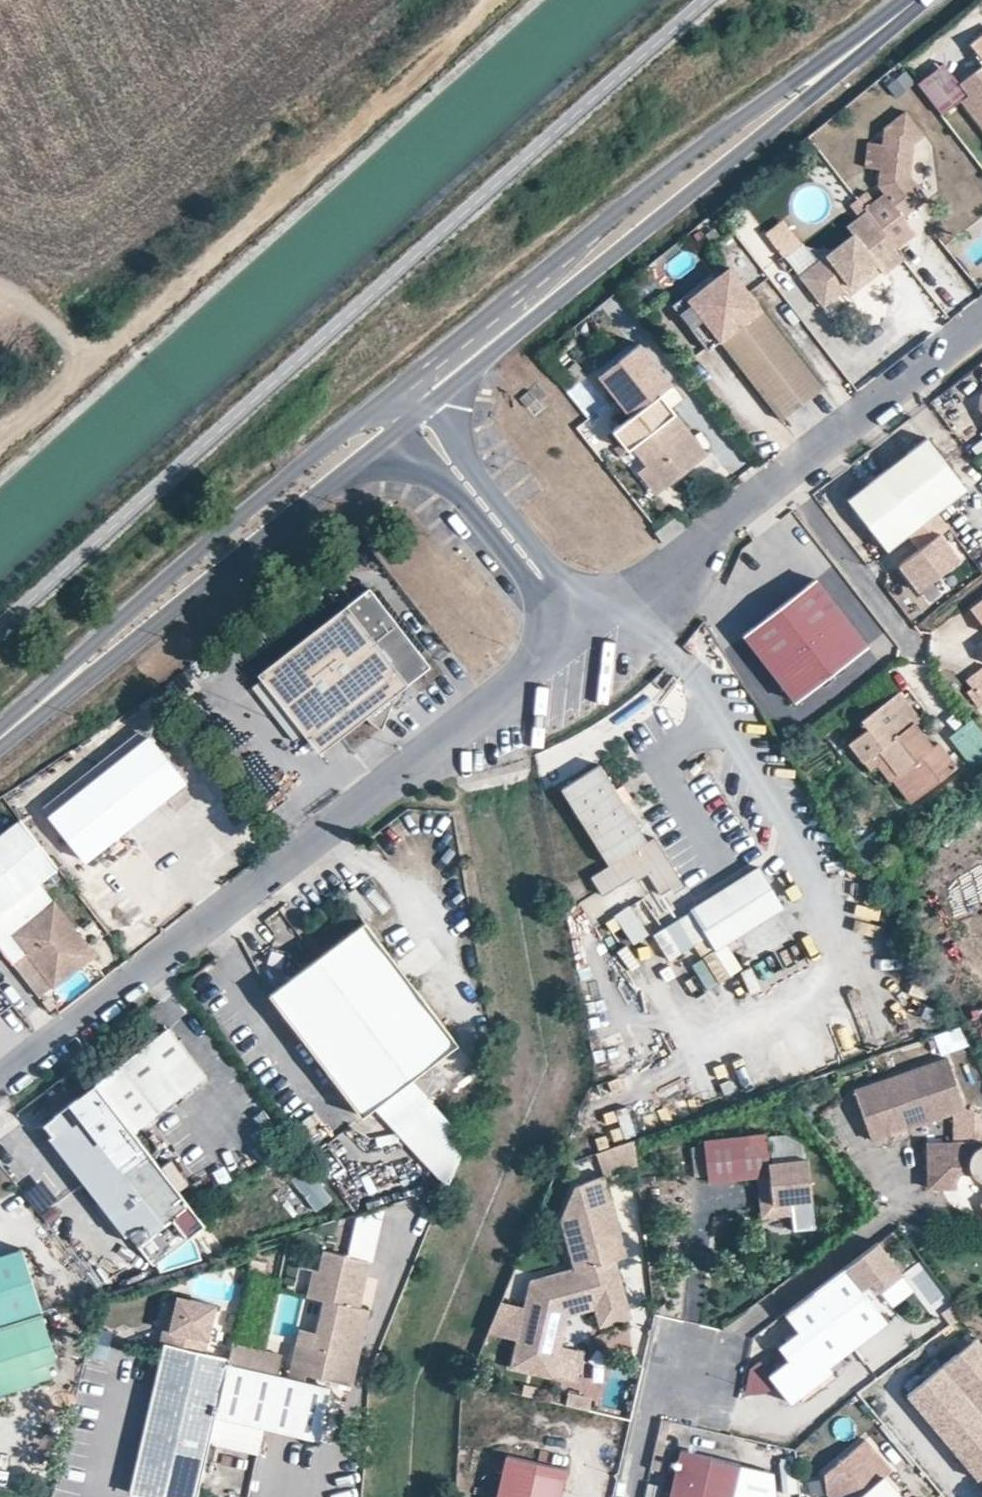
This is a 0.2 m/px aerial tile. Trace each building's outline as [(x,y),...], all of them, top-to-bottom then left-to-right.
[(972,39),(981,51),(981,31),(972,39)] [(947,58),(921,78),(945,109),(964,95),(971,89),(962,78),(947,58)] [(962,78),(971,89),(964,95),(981,119),(981,63),(962,78)] [(868,205),(900,247),(914,237),(902,222),(927,203),(908,179),(914,145),(925,136),(905,111),(883,128),(881,145),(866,143),(863,168),(878,171),(876,187),(882,194),(868,205)] [(868,205),(866,203),(846,218),(852,226),(799,267),(823,298),(876,257),(883,266),(903,250),(900,247),(868,205)] [(881,263),(876,257),(844,281),(849,287),(881,263)] [(761,299),(730,258),(688,290),(684,286),(672,295),(707,340),(719,331),(761,299)] [(822,380),(761,299),(719,331),(781,412),(822,380)] [(599,368),(630,410),(660,388),(672,379),(640,337),(599,368)] [(536,383),(518,398),(533,416),(551,401),(536,383)] [(664,482),(707,449),(660,388),(630,410),(613,424),(628,444),(631,441),(645,458),(664,482)] [(968,490),(929,437),(848,498),(888,550),(914,531),(925,545),(899,564),(919,591),(961,559),(942,534),(950,528),(938,513),(968,490)] [(664,482),(645,458),(637,465),(656,488),(664,482)] [(798,705),(869,650),(816,583),(745,638),(798,705)] [(357,588),(249,673),(253,678),(297,732),(301,737),(321,721),(332,734),(352,718),(373,726),(385,692),(420,664),(357,588)] [(970,611),(981,626),(981,601),(970,611)] [(865,641),(880,633),(868,608),(853,615),(865,641)] [(966,681),(981,702),(981,669),(966,681)] [(297,732),(253,678),(243,686),(287,740),(297,732)] [(919,718),(898,690),(860,718),(867,726),(848,740),(863,759),(878,748),(897,773),(904,768),(922,791),(956,766),(937,741),(932,746),(914,722),(919,718)] [(978,772),(981,769),(981,731),(973,719),(950,737),(978,772)] [(311,750),(332,734),(321,721),(301,737),(311,750)] [(185,786),(150,742),(49,821),(84,866),(185,786)] [(897,773),(878,748),(863,759),(869,767),(877,761),(890,779),(892,777),(910,800),(922,791),(904,768),(897,773)] [(647,844),(601,767),(562,790),(609,867),(647,844)] [(57,868),(20,821),(0,836),(0,946),(15,965),(30,954),(56,986),(80,968),(84,963),(86,960),(87,955),(88,950),(87,944),(82,938),(55,903),(34,920),(17,899),(38,883),(57,868)] [(654,840),(647,844),(609,867),(591,877),(602,895),(645,870),(661,896),(681,884),(654,840)] [(760,870),(693,910),(697,916),(713,942),(716,947),(783,907),(760,870)] [(55,903),(38,883),(17,899),(34,920),(55,903)] [(615,920),(638,945),(650,934),(627,909),(615,920)] [(713,942),(697,916),(671,932),(687,957),(713,942)] [(452,1046),(358,925),(314,959),(410,1078),(452,1046)] [(739,945),(734,937),(716,947),(721,956),(739,945)] [(745,955),(739,945),(721,956),(727,966),(745,955)] [(30,954),(15,965),(41,998),(56,986),(30,954)] [(410,1078),(314,959),(263,998),(357,1119),(372,1107),(410,1078)] [(162,1027),(90,1083),(126,1130),(152,1110),(198,1074),(162,1027)] [(955,1113),(937,1064),(845,1096),(861,1145),(955,1113)] [(468,1152),(410,1078),(372,1107),(442,1189),(456,1185),(468,1152)] [(175,1233),(195,1219),(126,1130),(87,1081),(34,1123),(126,1238),(159,1214),(175,1233)] [(971,1147),(970,1119),(943,1120),(944,1148),(971,1147)] [(756,1139),(695,1146),(700,1187),(760,1180),(761,1190),(763,1210),(803,1206),(798,1164),(759,1169),(756,1139)] [(981,1150),(975,1147),(971,1147),(944,1148),(925,1148),(926,1187),(942,1196),(954,1190),(959,1194),(959,1195),(958,1195),(958,1196),(958,1197),(959,1197),(959,1198),(960,1198),(960,1199),(961,1199),(962,1200),(963,1200),(963,1199),(964,1199),(965,1198),(966,1198),(972,1201),(972,1213),(981,1219),(981,1150)] [(320,1168),(297,1174),(308,1212),(330,1205),(320,1168)] [(611,1240),(596,1181),(567,1189),(554,1223),(553,1224),(554,1224),(556,1233),(567,1275),(605,1265),(611,1240)] [(958,1197),(958,1196),(958,1195),(959,1195),(959,1194),(954,1190),(942,1196),(972,1213),(972,1201),(966,1198),(965,1198),(964,1199),(963,1199),(963,1200),(962,1200),(961,1199),(960,1199),(960,1198),(959,1198),(959,1197),(958,1197)] [(353,1302),(363,1256),(317,1247),(313,1266),(308,1265),(302,1293),(319,1297),(308,1343),(292,1340),(286,1368),(348,1380),(354,1353),(346,1352),(348,1344),(355,1346),(364,1304),(353,1302)] [(869,1248),(837,1272),(854,1295),(864,1287),(872,1297),(894,1280),(869,1248)] [(0,1258),(0,1328),(43,1315),(44,1315),(24,1251),(0,1258)] [(620,1323),(605,1265),(567,1275),(533,1284),(538,1301),(535,1302),(533,1311),(519,1308),(505,1373),(543,1382),(558,1320),(557,1320),(587,1312),(592,1330),(620,1323)] [(854,1295),(837,1272),(776,1319),(791,1338),(771,1353),(780,1365),(760,1380),(781,1408),(836,1366),(833,1362),(878,1327),(854,1295)] [(538,1301),(533,1284),(524,1286),(519,1308),(533,1311),(535,1302),(538,1301)] [(209,1308),(171,1300),(164,1334),(158,1332),(154,1348),(159,1349),(159,1348),(199,1356),(209,1308)] [(0,1328),(0,1400),(52,1384),(46,1366),(58,1362),(43,1315),(0,1328)] [(974,1338),(905,1396),(975,1480),(981,1475),(981,1348),(974,1338)] [(223,1361),(223,1362),(273,1373),(278,1350),(228,1340),(223,1361)] [(355,1346),(348,1344),(346,1352),(354,1353),(355,1346)] [(159,1349),(128,1491),(154,1496),(195,1496),(208,1434),(212,1414),(223,1362),(223,1361),(199,1356),(159,1348),(159,1349)] [(325,1384),(223,1362),(212,1414),(262,1424),(314,1435),(325,1384)] [(262,1424),(212,1414),(208,1434),(258,1445),(262,1424)] [(825,1474),(828,1496),(902,1496),(884,1476),(891,1469),(864,1439),(825,1474)] [(681,1447),(670,1496),(733,1496),(741,1461),(681,1447)] [(506,1452),(496,1496),(559,1496),(566,1466),(506,1452)] [(792,1463),(778,1466),(784,1492),(798,1488),(792,1463)]
